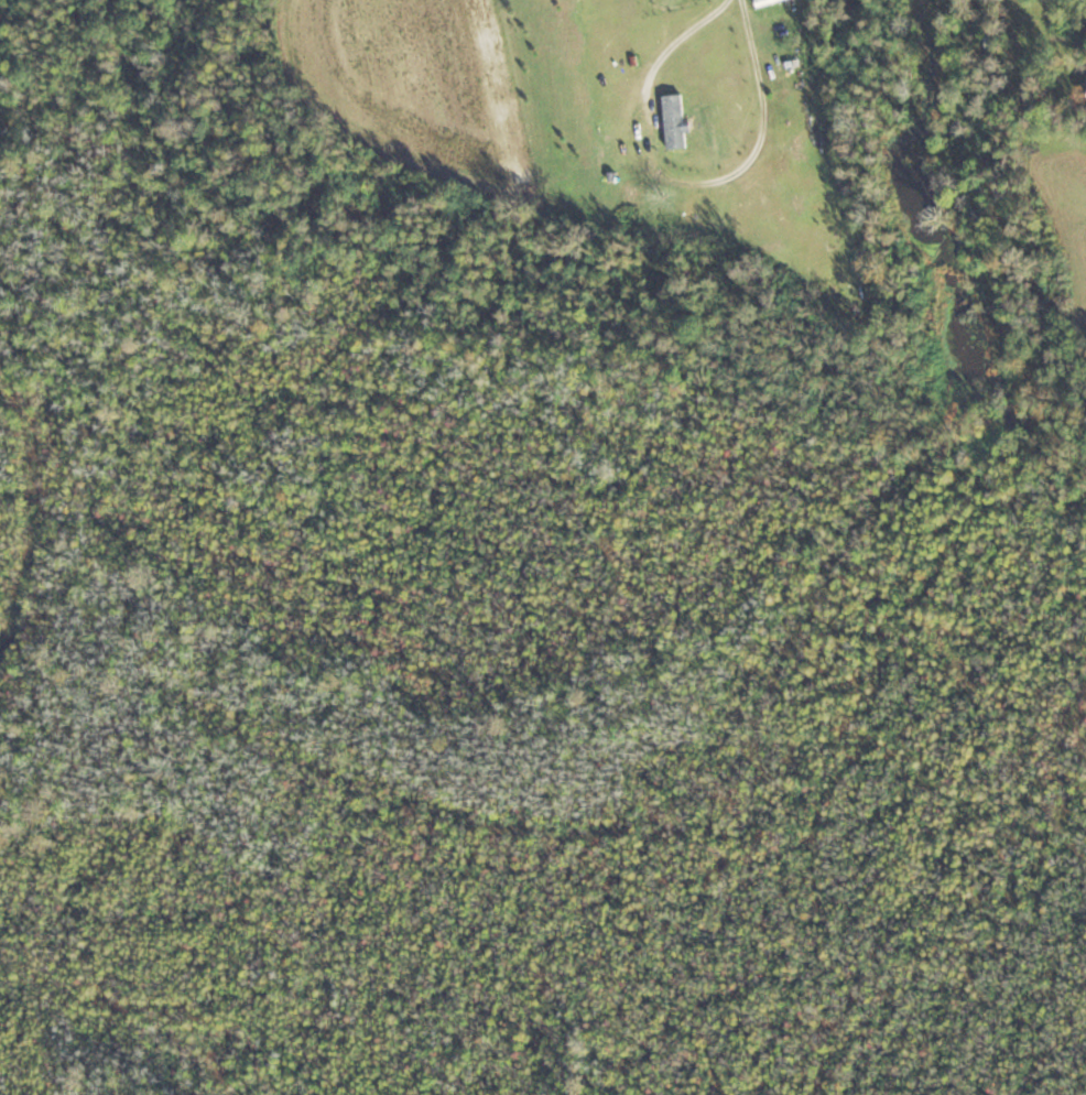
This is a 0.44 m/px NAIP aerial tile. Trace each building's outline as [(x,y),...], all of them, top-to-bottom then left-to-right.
[(782,5),(787,23),(804,18),(800,0),(759,0),(762,10),(782,5)] [(671,147),(692,146),(689,93),(668,94),(671,147)]
